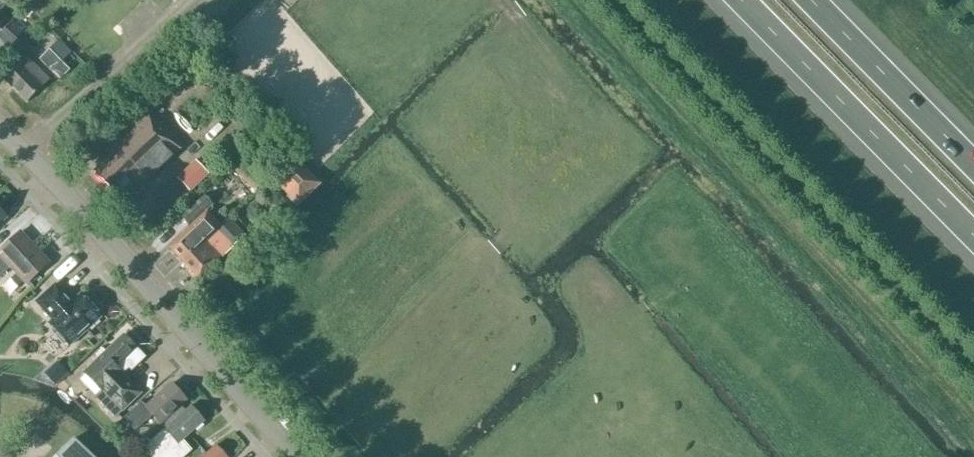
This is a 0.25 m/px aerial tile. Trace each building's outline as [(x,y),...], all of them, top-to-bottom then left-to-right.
[(0,13),(0,58),(4,54),(11,60),(24,46),(5,29),(10,22),(0,13)] [(60,40),(50,50),(62,62),(72,53),(60,40)] [(60,78),(69,70),(62,62),(50,50),(41,59),(60,78)] [(27,102),(49,79),(26,56),(4,78),(27,102)] [(131,116),(121,105),(100,126),(109,136),(131,116)] [(94,171),(117,194),(128,205),(144,189),(141,186),(183,146),(158,119),(156,122),(144,109),(103,148),(110,156),(94,171)] [(190,192),(209,175),(195,160),(176,177),(190,192)] [(294,160),(275,178),(290,193),(287,197),(297,207),(319,185),(294,160)] [(254,191),(263,183),(245,162),(236,170),(254,191)] [(187,226),(213,205),(206,196),(180,218),(187,226)] [(184,263),(222,226),(207,211),(192,225),(170,247),(184,263)] [(184,263),(199,278),(231,248),(244,235),(230,219),(223,224),(184,263)] [(20,232),(0,250),(0,276),(9,268),(25,285),(48,263),(20,232)] [(244,235),(231,248),(242,260),(256,247),(244,235)] [(71,302),(55,284),(36,302),(52,320),(49,323),(58,333),(58,338),(63,344),(68,344),(69,346),(101,317),(80,295),(71,302)] [(87,369),(84,372),(102,390),(95,397),(115,418),(122,411),(136,397),(141,393),(122,373),(129,367),(131,370),(144,357),(123,335),(87,369)] [(163,428),(184,409),(181,405),(186,400),(171,383),(146,406),(142,402),(124,418),(135,431),(152,416),(160,425),(161,425),(163,428)] [(142,447),(152,456),(180,456),(190,448),(182,440),(204,421),(191,406),(186,411),(184,409),(163,428),(142,447)] [(73,439),(56,456),(92,456),(73,439)] [(215,444),(201,456),(227,456),(215,444)]
